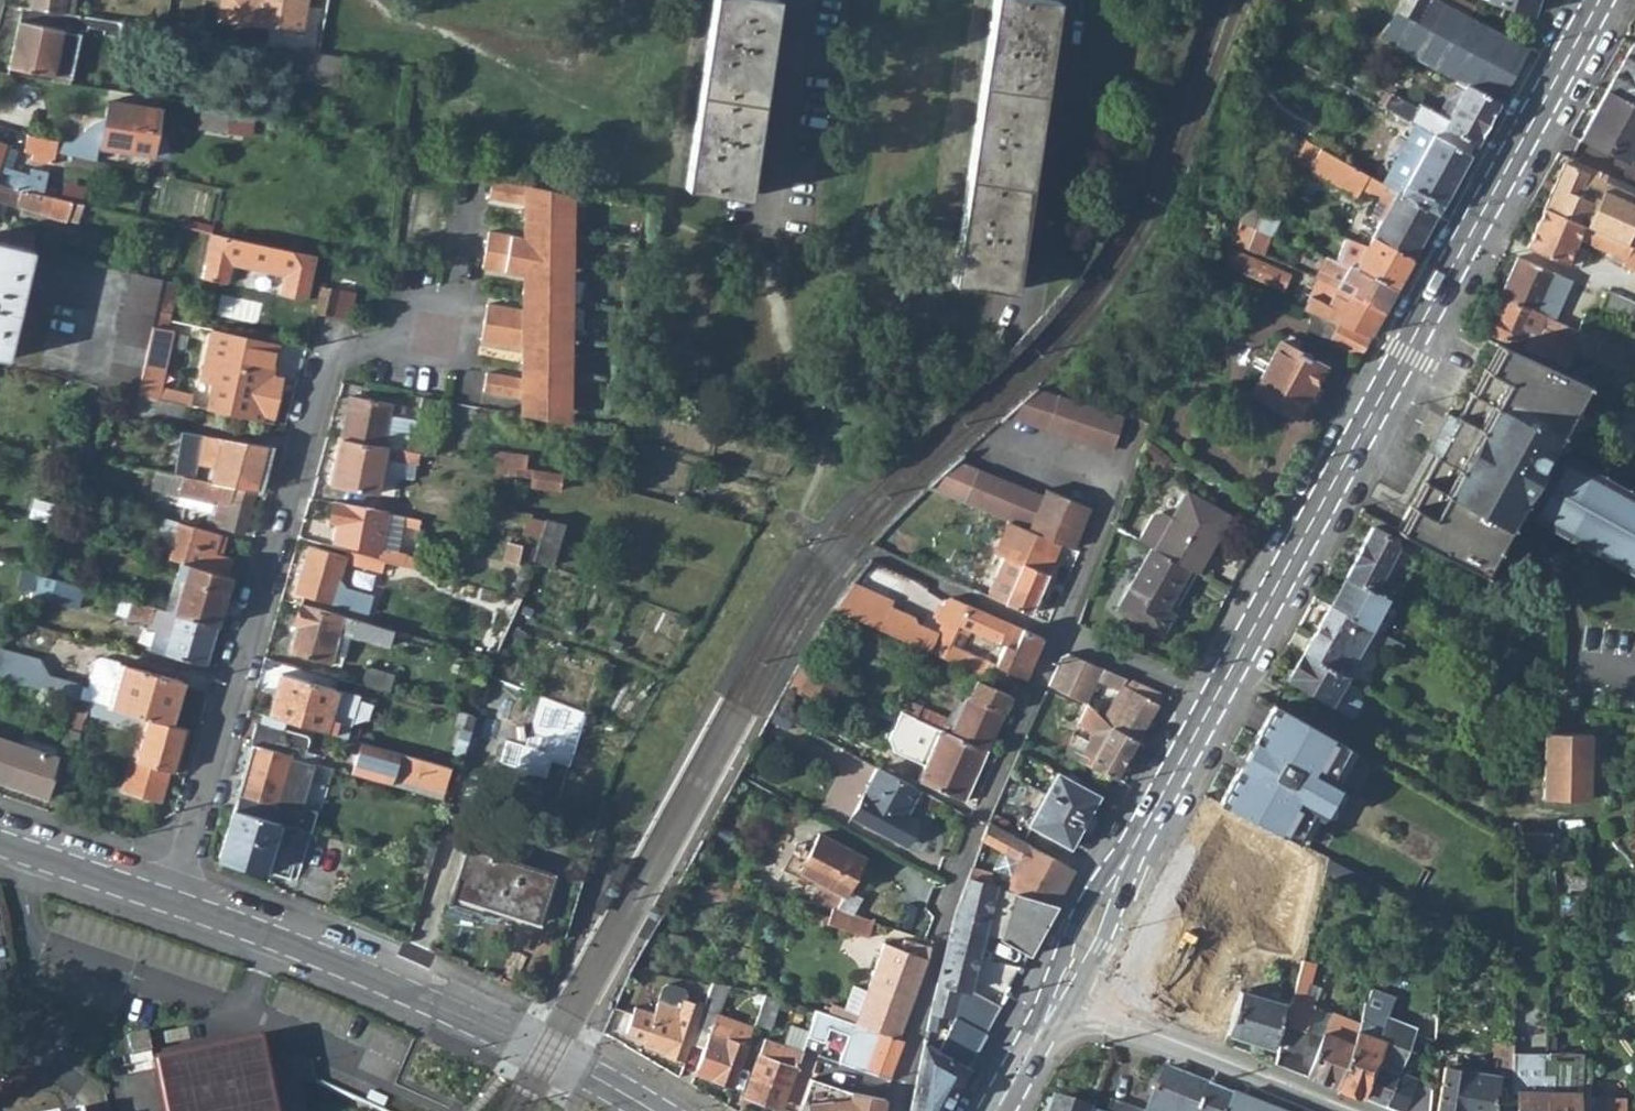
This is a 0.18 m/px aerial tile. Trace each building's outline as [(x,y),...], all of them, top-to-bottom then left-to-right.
[(28,7),(63,13),(64,0),(29,0),(28,7)] [(63,13),(73,14),(75,0),(64,0),(63,13)] [(304,0),(219,0),(216,20),(299,33),(304,0)] [(744,196),(776,0),(713,0),(700,82),(684,186),(744,196)] [(1014,293),(1024,223),(1056,0),(990,0),(949,284),(1014,293)] [(1471,16),(1440,0),(1402,0),(1382,38),(1458,78),(1468,84),(1500,101),(1529,48),(1529,47),(1471,16)] [(1465,0),(1440,0),(1471,16),(1476,6),(1465,0)] [(1530,12),(1535,0),(1496,0),(1530,12)] [(63,13),(28,7),(22,6),(10,68),(54,77),(53,81),(71,84),(83,26),(104,30),(103,34),(118,37),(121,22),(73,14),(63,13)] [(1634,43),(1606,91),(1634,108),(1634,43)] [(317,52),(288,47),(284,78),(336,86),(341,55),(317,52)] [(1468,84),(1458,78),(1440,113),(1448,118),(1450,118),(1468,84)] [(1468,84),(1450,118),(1448,118),(1440,113),(1438,116),(1440,122),(1438,127),(1433,135),(1470,155),(1500,101),(1468,84)] [(1578,140),(1626,163),(1634,147),(1634,108),(1606,91),(1578,140)] [(1438,127),(1422,118),(1426,112),(1392,92),(1384,107),(1410,122),(1433,135),(1438,127)] [(152,156),(160,111),(109,102),(102,147),(152,156)] [(68,143),(29,134),(27,142),(34,144),(30,160),(54,165),(57,152),(66,154),(68,143)] [(1470,155),(1433,135),(1401,193),(1401,194),(1438,213),(1470,155)] [(1438,213),(1401,194),(1401,193),(1385,184),(1355,167),(1310,141),(1308,140),(1298,160),(1309,166),(1307,169),(1356,196),(1360,189),(1376,199),(1367,213),(1368,213),(1381,219),(1381,220),(1422,241),(1438,213)] [(3,143),(0,142),(0,183),(21,188),(24,172),(10,168),(15,150),(2,146),(3,143)] [(68,143),(66,154),(76,156),(78,145),(68,143)] [(1564,163),(1543,209),(1583,226),(1618,241),(1624,228),(1634,204),(1632,203),(1634,196),(1586,174),(1564,163)] [(44,188),(48,173),(32,169),(28,184),(44,188)] [(564,193),(493,180),(489,199),(527,206),(525,215),(531,216),(528,234),(491,228),(485,263),(527,271),(523,290),(530,291),(527,309),(490,302),(483,339),(527,347),(524,361),(529,362),(526,380),(489,374),(485,393),(522,400),(558,406),(564,369),(559,368),(565,335),(560,334),(566,298),(561,296),(567,259),(560,258),(567,222),(559,221),(564,193)] [(0,183),(0,201),(76,223),(82,203),(21,188),(0,183)] [(1255,230),(1270,237),(1280,213),(1264,207),(1257,223),(1255,230)] [(1526,248),(1565,264),(1577,238),(1583,226),(1543,209),(1526,248)] [(1255,230),(1257,223),(1241,216),(1240,225),(1255,230)] [(1370,238),(1412,260),(1422,241),(1381,220),(1381,219),(1370,238)] [(182,220),(175,256),(201,261),(209,226),(182,220)] [(38,233),(9,226),(5,244),(33,250),(34,251),(38,233)] [(1618,241),(1583,226),(1577,238),(1628,260),(1633,248),(1618,241)] [(1618,241),(1633,248),(1634,243),(1634,233),(1624,228),(1618,241)] [(1255,230),(1247,250),(1262,257),(1270,237),(1255,230)] [(314,255),(209,234),(200,278),(224,284),(230,260),(282,272),(278,295),(303,300),(314,255)] [(1335,263),(1351,269),(1396,289),(1412,260),(1370,238),(1365,247),(1358,261),(1346,257),(1340,254),(1335,263)] [(1365,247),(1353,242),(1346,257),(1358,261),(1365,247)] [(5,363),(33,250),(5,244),(0,243),(0,362),(5,363)] [(1633,248),(1628,260),(1625,267),(1634,271),(1634,249),(1633,248)] [(1282,290),(1289,274),(1231,249),(1224,266),(1282,290)] [(1585,312),(1582,319),(1547,303),(1552,293),(1564,299),(1572,279),(1519,256),(1501,296),(1507,299),(1626,352),(1634,356),(1634,334),(1585,312)] [(1316,280),(1320,282),(1322,278),(1384,310),(1396,289),(1351,269),(1335,263),(1326,259),(1316,280)] [(128,273),(104,388),(106,389),(137,394),(153,316),(156,299),(160,281),(128,273)] [(1314,311),(1371,335),(1384,310),(1322,278),(1320,282),(1316,280),(1302,305),(1314,311)] [(172,303),(176,285),(162,281),(160,281),(156,299),(172,303)] [(318,312),(333,315),(338,290),(324,287),(318,312)] [(1602,304),(1629,316),(1634,303),(1634,300),(1608,288),(1606,294),(1602,304)] [(338,290),(333,315),(351,318),(355,294),(338,290)] [(1564,299),(1552,293),(1547,303),(1582,319),(1585,312),(1562,302),(1564,299)] [(156,299),(153,316),(169,320),(172,303),(156,299)] [(1507,299),(1501,313),(1494,311),(1485,330),(1546,355),(1557,333),(1573,340),(1572,344),(1575,345),(1620,365),(1626,352),(1507,299)] [(1358,358),(1371,335),(1314,311),(1305,328),(1358,358)] [(175,331),(167,329),(169,320),(153,316),(137,394),(185,404),(189,405),(191,397),(191,393),(164,388),(175,331)] [(210,381),(205,408),(261,420),(262,413),(273,415),(280,380),(272,379),(279,342),(212,328),(202,380),(210,381)] [(1557,333),(1546,355),(1567,364),(1575,345),(1572,344),(1573,340),(1557,333)] [(1295,416),(1323,366),(1278,342),(1251,392),(1295,416)] [(1434,458),(1395,527),(1484,573),(1517,509),(1634,570),(1634,493),(1539,443),(1573,377),(1497,344),(1458,414),(1434,458)] [(1063,394),(1043,387),(1013,414),(1051,428),(1063,394)] [(137,394),(133,412),(181,421),(185,404),(137,394)] [(341,437),(423,451),(434,453),(437,438),(414,433),(416,418),(402,416),(404,405),(351,394),(341,437)] [(1085,401),(1063,394),(1051,428),(1073,435),(1085,401)] [(558,406),(522,400),(521,406),(520,414),(564,423),(565,414),(566,408),(558,406)] [(1085,401),(1073,435),(1095,443),(1107,408),(1085,401)] [(1095,443),(1115,450),(1128,415),(1107,408),(1095,443)] [(1448,408),(1425,453),(1434,458),(1458,414),(1448,408)] [(261,420),(272,422),(273,415),(262,413),(261,420)] [(196,462),(215,466),(212,479),(255,487),(266,446),(203,434),(196,462)] [(383,475),(386,458),(409,462),(420,463),(423,451),(341,437),(339,437),(327,500),(333,501),(377,510),(383,475)] [(492,463),(503,464),(525,468),(526,461),(493,456),(492,463)] [(409,462),(386,458),(383,475),(405,479),(409,462)] [(502,472),(503,464),(492,463),(491,469),(502,472)] [(960,463),(932,488),(967,503),(981,472),(960,463)] [(502,472),(526,476),(528,469),(525,468),(503,464),(502,472)] [(243,534),(255,487),(212,479),(154,469),(149,489),(176,497),(174,503),(205,512),(204,519),(220,525),(219,528),(243,534)] [(562,474),(528,469),(526,476),(532,478),(530,485),(559,491),(562,474)] [(981,472),(967,503),(988,512),(1002,481),(981,472)] [(1023,491),(1002,481),(988,512),(1008,521),(1010,521),(1023,491)] [(1043,500),(1030,530),(1060,543),(1078,551),(1079,551),(1086,529),(1095,506),(1049,486),(1043,500)] [(1023,491),(1010,521),(1030,530),(1043,500),(1023,491)] [(1230,518),(1187,493),(1172,520),(1154,550),(1186,567),(1198,574),(1230,518)] [(422,518),(377,510),(333,501),(329,523),(335,524),(332,538),(334,541),(379,550),(377,558),(406,566),(408,554),(392,550),(398,523),(403,524),(400,538),(414,541),(418,527),(420,527),(422,519),(422,518)] [(1152,509),(1136,540),(1145,545),(1154,550),(1172,520),(1152,509)] [(213,553),(219,534),(159,517),(147,553),(181,563),(229,577),(233,560),(213,553)] [(563,525),(545,519),(537,542),(532,560),(537,562),(551,566),(563,525)] [(1028,614),(1060,543),(1030,530),(1010,521),(1008,521),(990,563),(1019,576),(1013,586),(995,578),(987,596),(1028,614)] [(89,551),(94,537),(51,525),(48,538),(89,551)] [(1396,537),(1373,528),(1347,575),(1389,596),(1396,600),(1419,556),(1397,545),(1396,537)] [(527,566),(532,548),(510,541),(504,559),(527,566)] [(1145,545),(1108,610),(1155,637),(1168,613),(1162,609),(1186,567),(1154,550),(1145,545)] [(339,585),(347,558),(309,547),(296,593),(366,613),(372,594),(339,585)] [(216,626),(229,577),(181,563),(176,578),(183,580),(175,613),(216,626)] [(33,590),(52,596),(56,580),(38,574),(33,590)] [(1383,606),(1389,596),(1347,575),(1330,605),(1372,627),(1380,612),(1383,606)] [(836,610),(927,650),(981,674),(988,659),(964,649),(972,631),(1005,646),(996,666),(1024,678),(1042,638),(954,599),(949,597),(948,599),(943,600),(933,623),(938,625),(934,633),(914,624),(914,618),(891,607),(893,601),(855,584),(836,610)] [(1439,635),(1445,625),(1396,600),(1389,596),(1383,606),(1439,635)] [(130,601),(125,616),(147,623),(145,628),(151,630),(146,648),(180,659),(206,667),(216,626),(175,613),(171,612),(130,601)] [(395,631),(394,631),(299,604),(294,625),(297,626),(290,652),(339,665),(348,633),(391,646),(392,643),(395,631)] [(1358,646),(1362,647),(1370,631),(1372,627),(1330,605),(1311,638),(1297,632),(1290,645),(1304,652),(1343,674),(1350,661),(1358,646)] [(1380,612),(1372,627),(1384,633),(1392,618),(1380,612)] [(1370,631),(1381,637),(1381,638),(1397,647),(1400,641),(1384,633),(1372,627),(1370,631)] [(439,656),(443,644),(395,631),(392,643),(439,656)] [(0,652),(0,678),(77,700),(81,686),(50,677),(41,663),(0,652)] [(1343,674),(1304,652),(1289,679),(1349,712),(1363,685),(1343,674)] [(1098,678),(1102,668),(1064,655),(1049,685),(1087,703),(1098,678)] [(81,686),(77,700),(88,703),(107,708),(120,664),(102,659),(96,662),(91,679),(94,684),(88,688),(81,686)] [(1404,698),(1380,679),(1350,661),(1343,674),(1363,685),(1400,706),(1404,698)] [(184,682),(120,664),(107,708),(171,726),(184,682)] [(356,682),(387,691),(392,673),(361,664),(356,682)] [(1119,688),(1124,677),(1102,668),(1098,678),(1119,688)] [(344,691),(281,674),(270,717),(332,734),(344,691)] [(1131,689),(1126,686),(1129,680),(1124,677),(1119,688),(1102,719),(1109,725),(1111,727),(1131,689)] [(1129,680),(1126,686),(1131,689),(1111,727),(1112,729),(1137,742),(1164,694),(1129,680)] [(977,681),(970,697),(968,696),(956,723),(899,697),(894,709),(917,719),(987,750),(1010,697),(977,681)] [(171,726),(107,708),(88,703),(82,724),(88,726),(90,721),(117,729),(119,724),(139,730),(135,741),(140,743),(127,795),(158,805),(168,771),(176,773),(187,731),(171,726)] [(1078,723),(1093,739),(1084,763),(1117,779),(1137,742),(1112,729),(1111,727),(1109,725),(1102,719),(1087,703),(1078,723)] [(1276,705),(1223,803),(1289,837),(1297,841),(1313,812),(1323,817),(1342,783),(1333,777),(1350,747),(1337,739),(1276,705)] [(964,801),(987,750),(917,719),(912,731),(936,742),(919,781),(964,801)] [(298,758),(304,737),(257,723),(251,744),(298,758)] [(1589,800),(1590,735),(1545,735),(1544,799),(1589,800)] [(57,757),(0,738),(0,782),(48,798),(54,780),(50,778),(57,757)] [(443,789),(450,766),(360,742),(354,765),(443,789)] [(251,744),(233,809),(274,821),(288,767),(306,772),(330,779),(333,768),(330,767),(298,758),(251,744)] [(306,772),(288,767),(274,821),(307,831),(311,815),(296,811),(306,772)] [(879,768),(854,817),(904,843),(915,821),(905,816),(919,789),(879,768)] [(1071,848),(1100,794),(1058,771),(1029,824),(1071,848)] [(233,809),(219,857),(265,872),(275,834),(303,842),(310,844),(313,833),(307,831),(274,821),(233,809)] [(1075,874),(989,821),(984,832),(981,838),(1019,862),(1003,891),(1010,893),(1054,911),(1075,874)] [(1515,850),(1552,851),(1552,833),(1515,832),(1515,840),(1515,850)] [(320,835),(313,833),(310,844),(317,847),(320,835)] [(303,842),(275,834),(265,872),(293,880),(303,842)] [(797,873),(814,882),(805,901),(825,906),(832,908),(852,914),(858,899),(844,892),(862,858),(817,834),(797,873)] [(1287,845),(1293,848),(1292,850),(1330,869),(1332,860),(1326,856),(1304,844),(1297,841),(1289,837),(1287,845)] [(539,924),(554,876),(465,848),(452,890),(483,900),(482,906),(539,924)] [(1329,872),(1386,901),(1389,890),(1387,890),(1332,860),(1330,869),(1329,872)] [(970,867),(967,876),(990,885),(993,876),(970,867)] [(955,908),(931,1012),(953,1018),(957,998),(963,1000),(965,991),(969,992),(981,994),(990,952),(979,950),(995,887),(992,887),(990,885),(967,876),(955,908)] [(1010,893),(989,947),(1026,962),(1054,911),(1010,893)] [(852,915),(852,914),(832,908),(829,917),(823,915),(820,923),(866,937),(872,921),(852,915)] [(914,997),(925,969),(925,968),(926,965),(931,946),(924,944),(903,938),(900,948),(882,942),(870,977),(869,981),(914,997)] [(1251,957),(1246,973),(1259,977),(1265,961),(1251,957)] [(665,975),(662,985),(686,992),(690,980),(665,975)] [(1274,1064),(1336,1088),(1357,1031),(1357,1030),(1360,1019),(1316,1000),(1322,984),(1299,978),(1274,1064)] [(821,1011),(839,1017),(898,1039),(914,997),(869,981),(864,991),(851,986),(843,1008),(829,1003),(828,1008),(823,1006),(821,1011)] [(719,1036),(715,1033),(730,988),(713,984),(712,984),(703,1010),(690,1046),(703,1051),(697,1068),(713,1074),(712,1080),(732,1087),(746,1044),(719,1036)] [(665,1053),(685,1061),(690,1046),(703,1010),(682,1003),(686,992),(662,985),(656,1003),(638,997),(626,1034),(646,1041),(645,1042),(666,1050),(665,1053)] [(1273,1047),(1285,1004),(1241,990),(1237,1003),(1227,1033),(1273,1047)] [(1360,1016),(1384,1027),(1387,1020),(1413,1030),(1419,1013),(1436,1020),(1437,1014),(1432,1012),(1430,1009),(1401,999),(1399,1004),(1393,1003),(1393,1000),(1370,992),(1367,996),(1365,995),(1360,1016)] [(764,996),(762,996),(753,1025),(768,1031),(779,1000),(764,996)] [(1221,999),(1213,1029),(1227,1033),(1237,1003),(1221,999)] [(898,1039),(839,1017),(821,1011),(815,1009),(815,1010),(811,1022),(827,1027),(849,1035),(851,1032),(862,1037),(856,1055),(870,1060),(866,1070),(890,1078),(904,1041),(898,1039)] [(1421,1032),(1434,1037),(1436,1020),(1419,1013),(1413,1030),(1421,1032)] [(1357,1031),(1379,1041),(1384,1027),(1360,1016),(1360,1019),(1357,1030),(1357,1031)] [(1417,1042),(1421,1032),(1413,1030),(1387,1020),(1384,1027),(1379,1041),(1368,1070),(1375,1072),(1365,1099),(1395,1110),(1404,1110),(1415,1084),(1416,1081),(1399,1074),(1410,1039),(1417,1042)] [(821,1043),(827,1027),(811,1022),(807,1033),(805,1037),(821,1043)] [(807,1033),(789,1027),(782,1046),(764,1040),(758,1055),(757,1055),(743,1096),(763,1104),(765,1098),(782,1104),(796,1064),(805,1037),(807,1033)] [(1357,1031),(1336,1088),(1365,1099),(1375,1072),(1368,1070),(1379,1041),(1357,1031)] [(849,1035),(844,1051),(856,1055),(862,1037),(851,1032),(849,1035)] [(1511,1042),(1495,1040),(1488,1075),(1497,1078),(1511,1079),(1511,1051),(1511,1042)] [(967,1069),(923,1044),(909,1110),(944,1110),(967,1069)] [(150,1070),(158,1110),(275,1110),(263,1048),(262,1047),(261,1046),(260,1046),(152,1067),(151,1068),(150,1068),(150,1069),(150,1070)] [(840,1061),(866,1070),(870,1060),(856,1055),(844,1051),(840,1061)] [(1547,1055),(1541,1054),(1540,1065),(1524,1064),(1523,1052),(1511,1051),(1511,1079),(1510,1083),(1521,1083),(1521,1094),(1518,1093),(1518,1110),(1546,1110),(1547,1055)] [(1541,1054),(1523,1052),(1524,1064),(1540,1065),(1541,1054)] [(1554,1055),(1547,1055),(1546,1110),(1577,1110),(1577,1094),(1554,1093),(1554,1055)] [(1207,1084),(1162,1066),(1144,1110),(1197,1110),(1207,1084)] [(1444,1068),(1437,1110),(1490,1110),(1497,1078),(1488,1075),(1444,1068)] [(1521,1083),(1510,1083),(1510,1093),(1518,1093),(1521,1094),(1521,1083)] [(1207,1084),(1197,1110),(1241,1110),(1245,1099),(1207,1084)] [(1415,1084),(1404,1110),(1427,1110),(1429,1090),(1421,1086),(1415,1084)] [(886,1096),(851,1088),(847,1103),(805,1089),(797,1110),(883,1110),(886,1096)] [(1088,1110),(1089,1108),(1041,1093),(1034,1110),(1090,1110),(1088,1110)] [(1109,1099),(1107,1105),(1105,1110),(1143,1110),(1109,1099)] [(1624,1102),(1582,1100),(1581,1110),(1624,1110),(1624,1102)] [(1254,1103),(1251,1110),(1275,1110),(1254,1103)]
